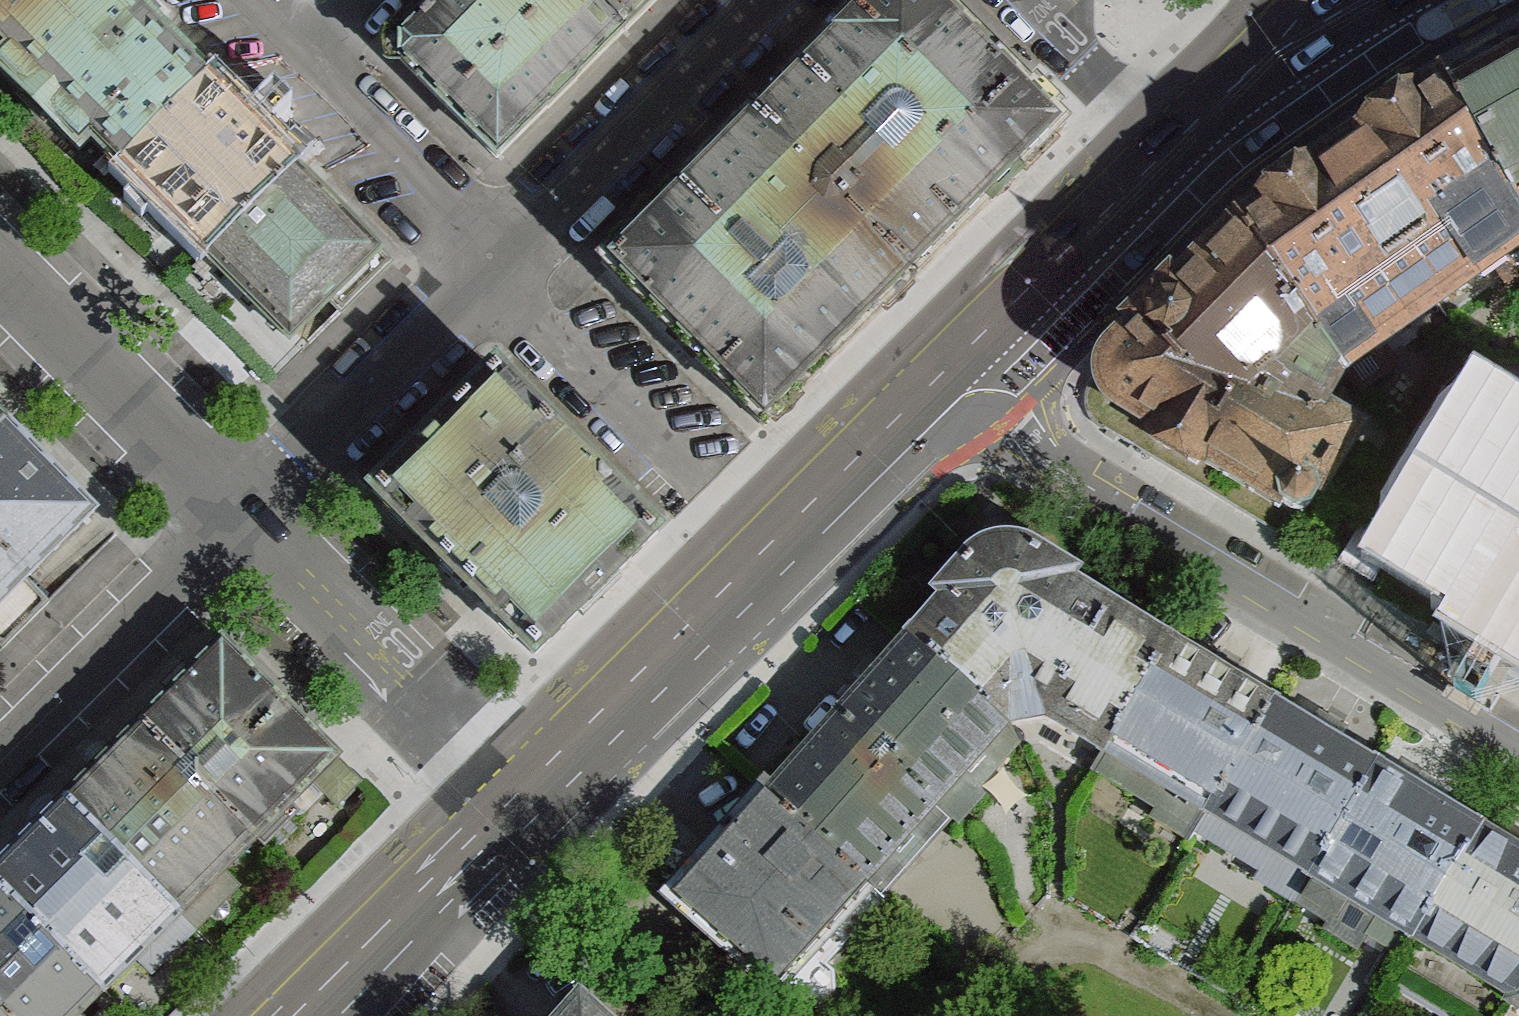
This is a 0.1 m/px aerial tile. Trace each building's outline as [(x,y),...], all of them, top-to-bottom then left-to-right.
[(0,2),(0,43),(7,50),(0,56),(0,68),(81,150),(92,140),(119,166),(207,78),(130,0),(2,0),(0,2)] [(595,0),(444,0),(393,49),(497,157),(625,30),(595,0)] [(625,30),(655,0),(595,0),(625,30)] [(937,0),(875,0),(755,117),(913,277),(1064,128),(937,0)] [(1516,211),(1518,209),(1518,50),(1447,89),(1516,211)] [(297,169),(207,78),(119,166),(209,256),(297,169)] [(1447,89),(1244,233),(1342,371),(1518,245),(1518,216),(1516,211),(1447,89)] [(913,277),(755,117),(605,262),(763,424),(913,277)] [(380,250),(297,169),(209,256),(290,338),(380,250)] [(1342,371),(1244,233),(1116,359),(1109,372),(1108,386),(1115,398),(1124,404),(1303,512),(1334,461),(1348,437),(1315,416),(1342,371)] [(657,534),(497,370),(375,491),(536,654),(657,534)] [(1480,414),(1397,551),(1485,605),(1490,624),(1518,641),(1518,438),(1480,414)] [(0,429),(0,605),(24,581),(93,512),(5,424),(0,429)] [(945,599),(912,636),(1008,723),(1046,716),(1103,750),(1171,643),(1069,582),(1074,573),(1030,548),(1011,542),(990,544),(974,553),(938,592),(945,599)] [(24,581),(0,605),(0,646),(4,649),(47,604),(24,581)] [(912,636),(840,716),(936,803),(1008,723),(912,636)] [(143,725),(255,839),(314,781),(337,758),(223,643),(143,725)] [(1272,705),(1171,643),(1103,750),(1207,813),(1272,705)] [(1376,767),(1272,705),(1207,813),(1309,876),(1376,767)] [(769,794),(866,879),(936,803),(840,716),(769,794)] [(143,725),(64,801),(180,916),(223,872),(255,839),(143,725)] [(362,783),(337,758),(314,781),(338,805),(362,783)] [(1480,829),(1376,767),(1309,876),(1347,899),(1413,939),(1480,829)] [(871,883),(866,879),(769,794),(766,791),(672,896),(777,989),(871,883)] [(0,864),(0,888),(102,992),(137,958),(180,916),(64,801),(0,864)] [(1413,939),(1515,1003),(1518,996),(1518,853),(1480,829),(1413,939)] [(180,916),(195,931),(210,916),(215,921),(223,921),(229,916),(230,906),(225,900),(239,888),(223,872),(180,916)] [(1347,899),(1309,876),(1295,902),(1333,924),(1347,899)] [(102,992),(0,888),(0,1015),(78,1015),(102,992)] [(195,931),(180,916),(137,958),(153,973),(195,931)] [(564,1015),(600,1015),(580,998),(564,1015)]
